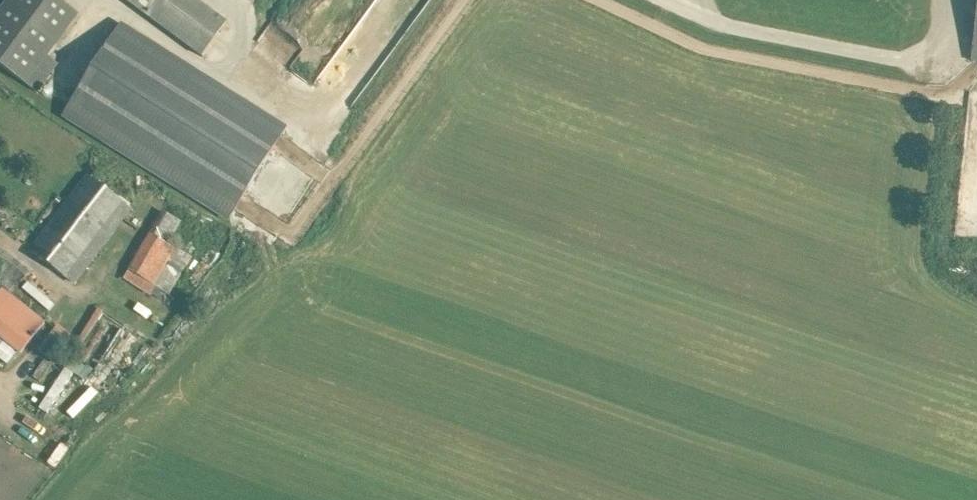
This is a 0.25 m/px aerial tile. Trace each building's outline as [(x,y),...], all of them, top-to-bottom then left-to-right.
[(61,0),(9,0),(0,12),(0,65),(26,84),(79,13),(61,0)] [(203,57),(228,23),(197,0),(126,0),(203,57)] [(287,127),(121,23),(65,113),(230,217),(287,127)] [(29,250),(63,276),(120,200),(121,200),(87,174),(29,250)] [(128,270),(155,286),(176,248),(169,243),(182,221),(163,209),(149,232),(128,270)] [(12,293),(31,271),(0,244),(0,282),(12,293)] [(45,323),(2,289),(0,292),(0,337),(21,354),(45,323)] [(54,329),(37,350),(51,361),(58,352),(66,348),(71,342),(54,329)] [(40,407),(52,415),(80,372),(67,364),(40,407)]
